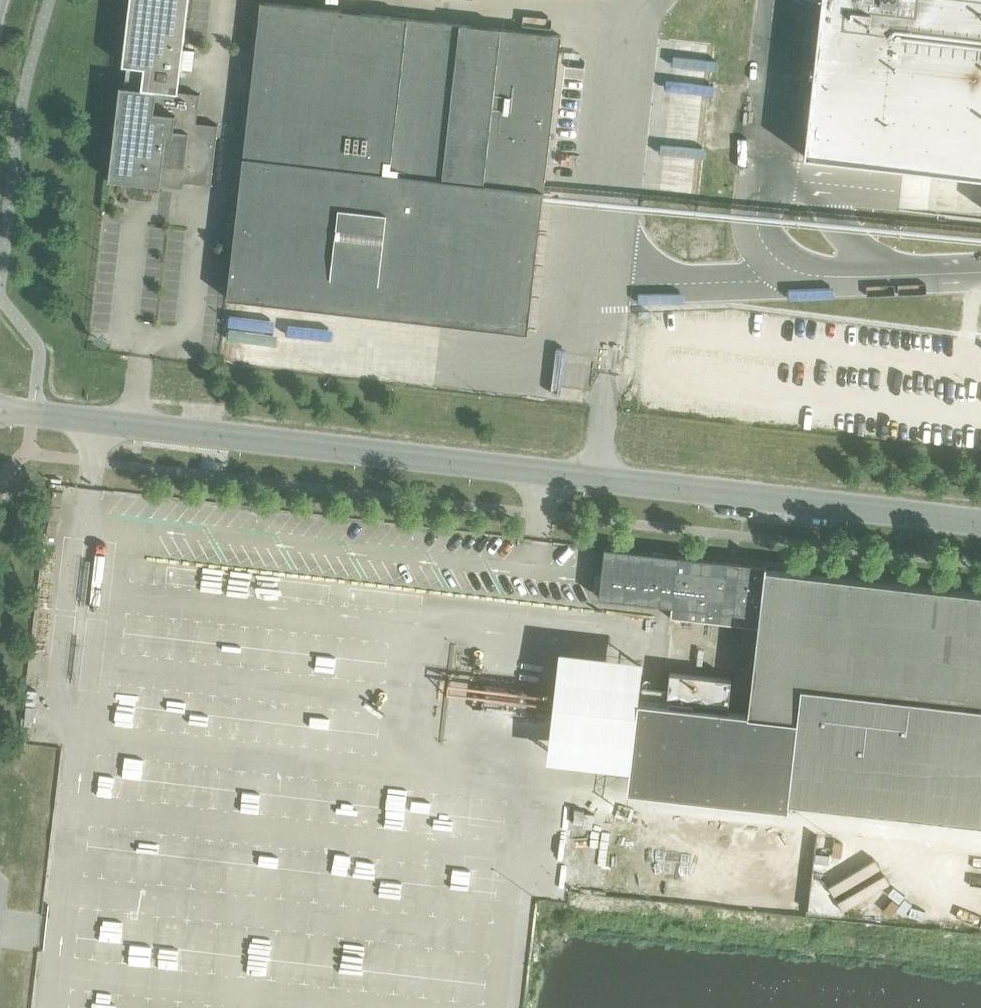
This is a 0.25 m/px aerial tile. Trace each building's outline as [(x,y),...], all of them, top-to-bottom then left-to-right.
[(210,185),(217,126),(196,123),(199,95),(178,92),(188,0),(129,0),(122,64),(143,67),(141,88),(125,86),(115,174),(210,185)] [(803,156),(901,166),(897,208),(980,219),(980,0),(817,0),(803,156)] [(561,36),(261,2),(227,298),(526,332),(561,36)] [(663,739),(685,741),(678,797),(787,809),(788,802),(980,824),(980,594),(770,570),(764,569),(765,565),(764,565),(763,578),(676,568),(670,618),(757,628),(747,713),(727,711),(731,680),(669,672),(665,704),(667,704),(663,739)]
